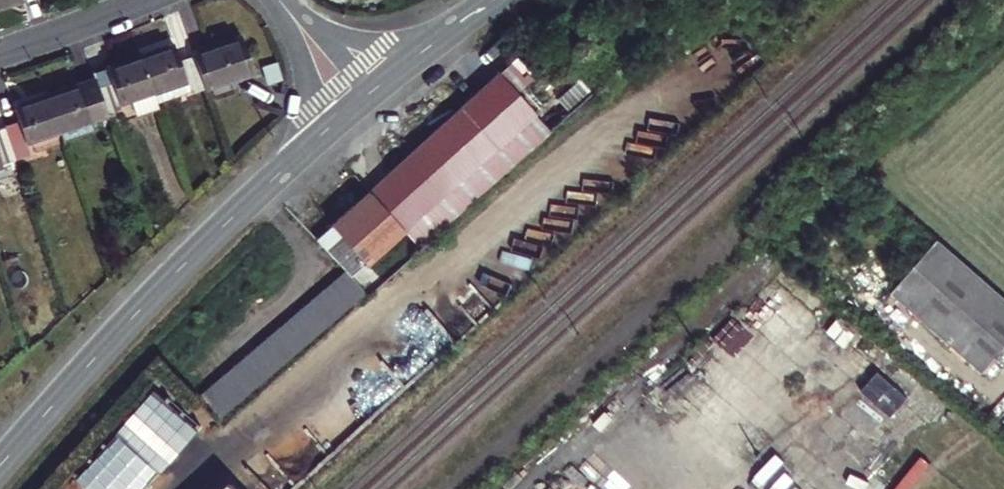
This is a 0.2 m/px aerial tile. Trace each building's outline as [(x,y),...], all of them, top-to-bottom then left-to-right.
[(190,49),(202,82),(251,64),(240,29),(189,47),(190,49)] [(170,40),(138,51),(155,99),(188,87),(191,95),(204,90),(202,82),(190,49),(176,54),(170,40)] [(93,76),(104,106),(110,124),(159,106),(155,99),(138,51),(104,63),(107,71),(93,76)] [(490,74),(363,186),(395,223),(523,110),(490,74)] [(76,77),(43,89),(56,123),(104,106),(93,76),(78,81),(76,77)] [(188,87),(155,99),(159,106),(191,95),(188,87)] [(60,136),(56,123),(43,89),(8,102),(12,115),(1,119),(14,153),(60,136)] [(14,153),(1,119),(0,119),(0,158),(14,153)] [(364,251),(395,223),(363,186),(331,215),(364,251)] [(942,244),(895,295),(983,376),(1003,353),(1003,301),(942,244)] [(342,257),(199,381),(218,403),(361,280),(342,257)] [(558,470),(549,461),(518,488),(537,488),(558,470)] [(216,488),(234,488),(226,480),(216,488)]
